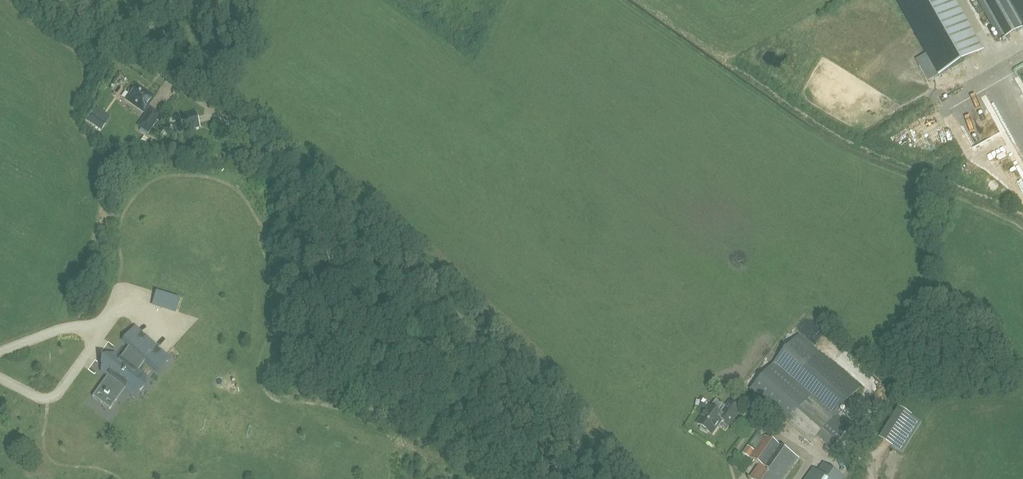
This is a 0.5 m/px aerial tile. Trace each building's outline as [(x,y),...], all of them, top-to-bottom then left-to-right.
[(952,0),(891,0),(934,77),(980,51),(952,0)] [(1001,41),(1022,28),(1022,0),(978,0),(1001,41)] [(155,97),(136,84),(133,89),(131,88),(130,89),(129,91),(129,92),(130,94),(126,99),(144,112),(155,97)] [(139,126),(148,132),(160,115),(151,108),(139,126)] [(184,131),(200,127),(196,111),(180,115),(184,131)] [(105,124),(91,114),(86,121),(100,131),(105,124)] [(164,308),(168,296),(156,292),(152,304),(164,308)] [(111,377),(101,390),(105,392),(104,394),(107,396),(107,395),(110,397),(109,397),(110,398),(111,397),(114,399),(123,386),(126,388),(129,390),(132,392),(133,393),(134,393),(133,392),(137,387),(141,383),(144,377),(145,378),(145,377),(144,376),(141,374),(137,371),(135,369),(143,358),(153,367),(164,355),(161,352),(161,351),(160,352),(157,349),(158,349),(158,348),(157,348),(145,338),(146,337),(145,337),(142,335),(142,334),(141,334),(137,330),(125,342),(132,348),(122,361),(120,359),(118,358),(115,361),(108,356),(107,357),(108,357),(107,359),(106,358),(106,359),(107,359),(105,363),(103,362),(104,363),(103,365),(102,364),(109,370),(106,374),(108,375),(111,377)] [(861,388),(820,352),(799,334),(750,390),(812,444),(817,437),(831,450),(851,426),(837,414),(861,388)] [(710,406),(697,423),(713,434),(723,420),(731,425),(741,410),(730,402),(727,407),(716,399),(711,406),(710,406)] [(798,458),(764,435),(750,457),(760,464),(750,478),(752,478),(784,478),(798,458)] [(814,469),(806,478),(828,478),(814,469)]
